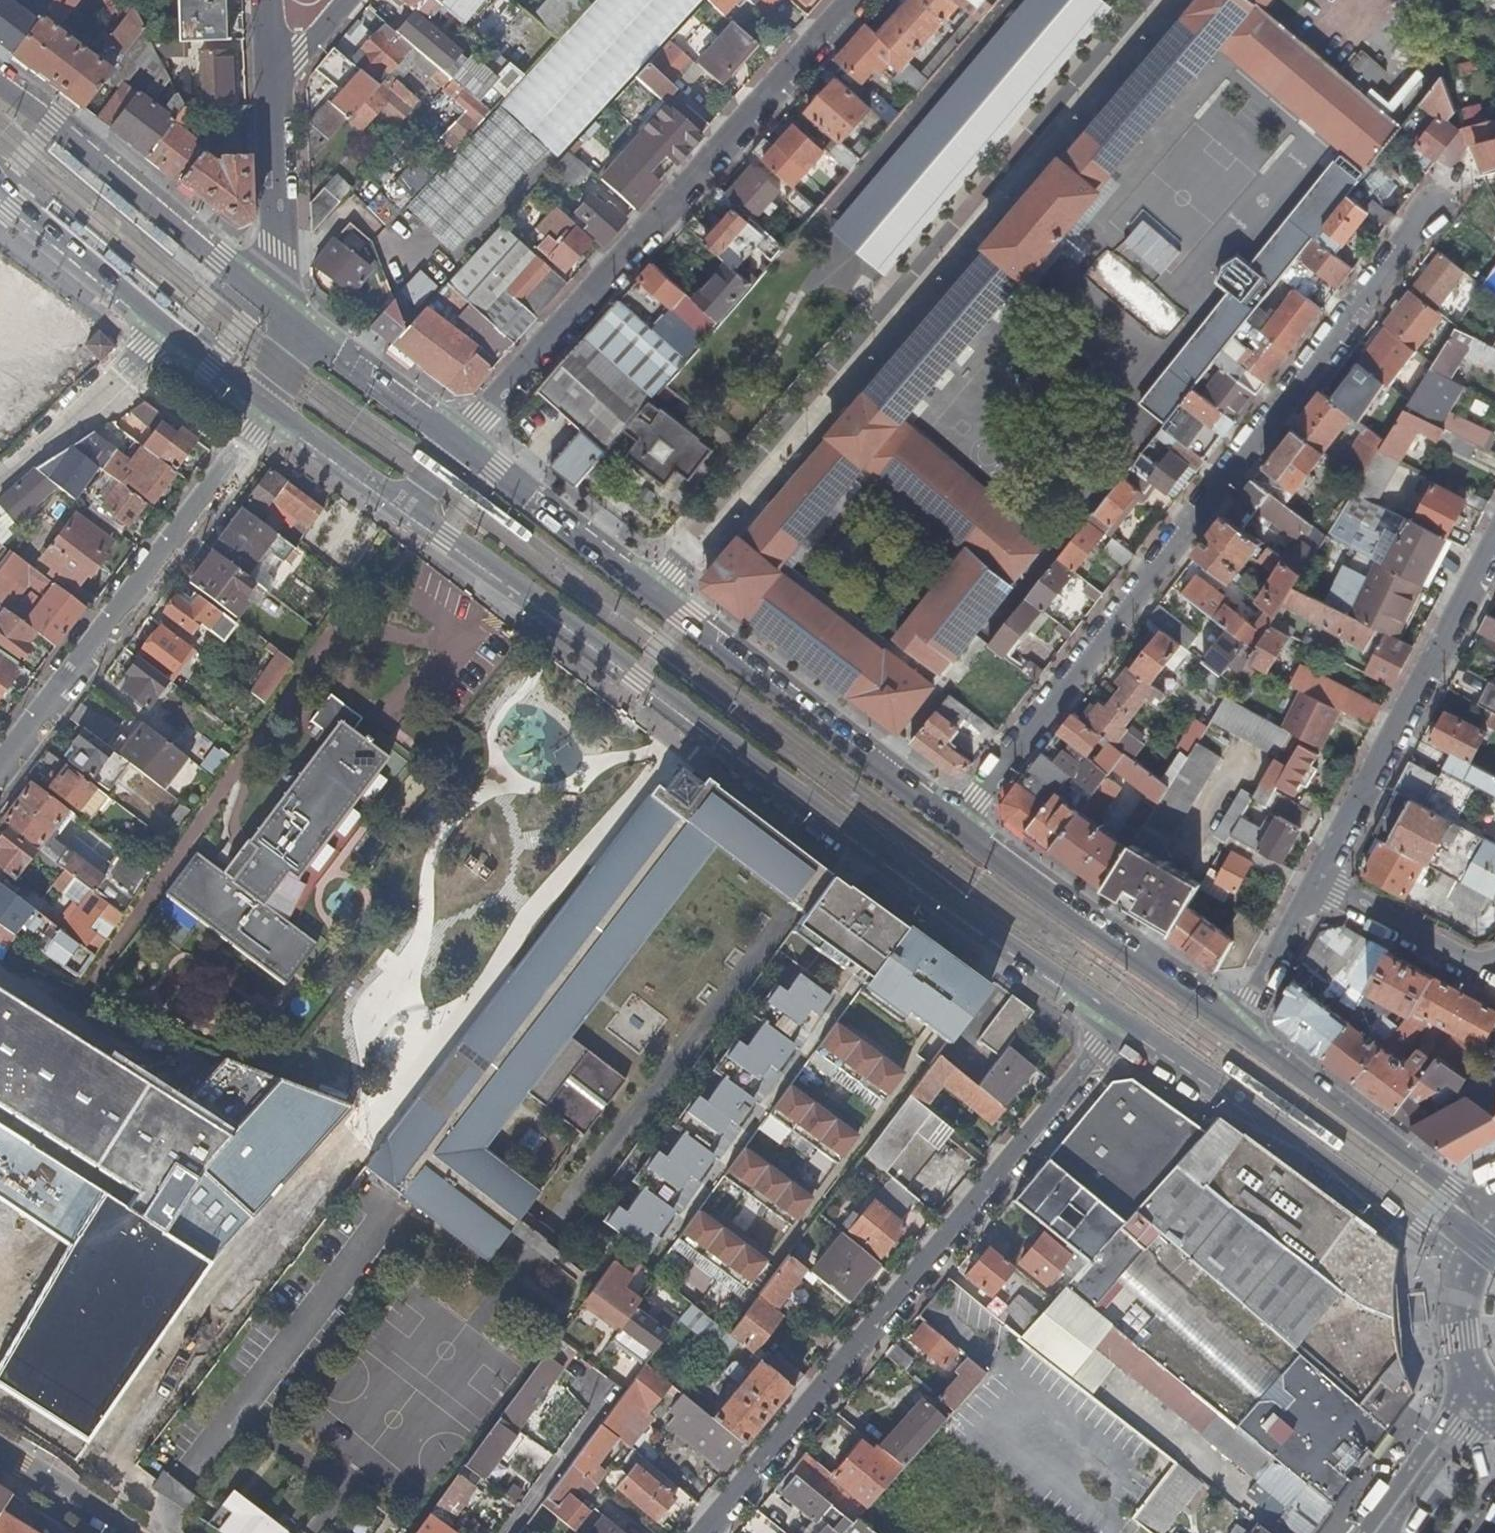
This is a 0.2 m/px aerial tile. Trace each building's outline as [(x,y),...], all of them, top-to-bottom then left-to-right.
[(10,54),(48,5),(42,0),(0,0),(0,45),(10,54)] [(10,54),(48,82),(82,108),(106,76),(143,29),(132,9),(117,29),(93,60),(55,31),(58,26),(60,28),(66,20),(63,19),(78,0),(51,0),(48,5),(10,54)] [(132,9),(128,0),(110,0),(104,4),(117,29),(132,9)] [(177,43),(183,43),(222,41),(221,0),(176,0),(177,43)] [(418,16),(423,9),(430,15),(439,4),(436,2),(434,0),(399,0),(418,16)] [(463,24),(484,0),(434,0),(436,2),(439,4),(455,17),(463,24)] [(525,11),(532,4),(527,0),(523,0),(518,5),(525,11)] [(557,38),(589,3),(585,0),(561,0),(562,1),(541,25),(557,38)] [(706,579),(706,585),(744,614),(745,613),(852,696),(852,697),(869,710),(906,664),(887,650),(779,567),(866,464),(899,425),(994,313),(1023,277),(1026,279),(1060,238),(1062,239),(1066,235),(1065,233),(1100,193),(1098,190),(1223,44),(1257,3),(1263,8),(1270,0),(1199,0),(1063,161),(1062,160),(987,246),(988,247),(866,393),(864,393),(830,434),(831,434),(744,539),(742,537),(706,579)] [(706,1),(723,16),(738,0),(706,0),(706,1)] [(771,8),(779,0),(761,0),(771,8)] [(1103,0),(1025,0),(833,229),(883,274),(1110,6),(1103,0)] [(908,62),(960,3),(956,0),(908,0),(877,35),(908,62)] [(960,3),(970,13),(981,0),(956,0),(960,3)] [(479,34),(492,41),(510,11),(497,3),(479,34)] [(1342,75),(1263,8),(1257,3),(1223,44),(1345,148),(1369,168),(1371,166),(1377,159),(1402,127),(1390,116),(1365,96),(1342,75)] [(674,32),(694,52),(710,35),(689,16),(674,32)] [(438,37),(451,47),(467,28),(463,24),(455,17),(438,37)] [(412,47),(450,79),(467,61),(451,47),(438,37),(432,32),(426,39),(404,21),(395,32),(412,47)] [(389,73),(412,47),(395,32),(383,22),(360,47),(366,53),(355,66),(367,78),(380,64),(389,73)] [(755,44),(732,24),(695,64),(718,84),(755,44)] [(493,50),(523,75),(557,38),(541,25),(515,54),(497,38),(489,46),(493,50)] [(877,35),(866,25),(834,60),(861,84),(873,69),(878,74),(889,62),(899,72),(908,62),(877,35)] [(123,83),(96,119),(146,157),(184,108),(177,95),(170,105),(164,113),(150,103),(168,79),(163,69),(150,44),(143,29),(106,76),(115,82),(134,57),(147,67),(146,69),(156,78),(142,96),(123,83)] [(769,57),(776,49),(761,37),(755,44),(769,57)] [(941,50),(948,56),(958,44),(951,38),(941,50)] [(688,58),(669,41),(635,78),(658,99),(670,87),(665,83),(688,58)] [(177,43),(150,44),(163,69),(169,66),(166,57),(183,56),(183,43),(177,43)] [(416,65),(442,88),(443,87),(450,79),(412,47),(389,73),(377,86),(347,118),(360,130),(379,109),(397,125),(420,99),(401,81),(416,65)] [(307,162),(347,118),(377,86),(367,78),(355,66),(333,48),(315,69),(336,87),(342,81),(346,84),(330,102),(327,99),(306,122),(307,162)] [(201,52),(202,107),(215,106),(230,105),(228,50),(201,52)] [(464,91),(489,112),(523,75),(493,50),(482,62),(500,77),(498,79),(471,56),(467,61),(450,79),(464,91)] [(1362,52),(1342,75),(1365,96),(1372,88),(1386,72),(1362,52)] [(893,79),(912,97),(927,80),(908,62),(899,72),(893,79)] [(367,78),(377,86),(389,73),(380,64),(367,78)] [(1457,111),(1448,70),(1422,103),(1440,119),(1419,146),(1415,143),(1407,152),(1409,162),(1426,174),(1459,131),(1449,121),(1457,111)] [(443,87),(442,88),(456,100),(464,91),(450,79),(443,87)] [(807,111),(834,135),(840,141),(842,142),(870,109),(868,107),(837,79),(807,111)] [(170,105),(177,95),(171,84),(160,98),(170,105)] [(1365,96),(1390,116),(1396,108),(1372,88),(1365,96)] [(177,95),(184,108),(195,107),(196,107),(195,94),(177,95)] [(870,109),(888,125),(899,113),(879,95),(868,107),(870,109)] [(464,114),(477,126),(487,114),(474,103),(464,114)] [(245,107),(245,105),(230,105),(215,106),(219,124),(217,127),(227,134),(245,107)] [(665,105),(639,133),(662,154),(668,159),(674,164),(699,135),(692,129),(665,105)] [(184,108),(146,157),(178,182),(199,152),(189,145),(191,141),(177,129),(182,125),(195,107),(184,108)] [(407,207),(447,244),(539,144),(500,108),(407,207)] [(447,132),(460,144),(477,126),(464,114),(447,132)] [(864,128),(877,139),(885,129),(873,118),(864,128)] [(1466,127),(1470,144),(1477,143),(1494,139),(1494,119),(1466,127)] [(423,133),(449,157),(460,144),(447,132),(434,120),(423,133)] [(699,123),(692,129),(699,135),(705,129),(699,123)] [(763,138),(752,151),(793,187),(826,150),(823,147),(796,123),(778,144),(783,147),(779,152),(763,138)] [(639,133),(632,142),(655,162),(662,154),(639,133)] [(830,153),(849,170),(872,144),(860,133),(846,149),(839,142),(830,153)] [(826,150),(830,153),(839,142),(840,141),(834,135),(823,147),(826,150)] [(1477,143),(1480,153),(1479,154),(1486,173),(1494,169),(1494,139),(1477,143)] [(589,170),(599,179),(632,210),(658,182),(652,178),(646,173),(655,162),(632,142),(607,170),(577,141),(568,151),(589,170)] [(539,144),(447,244),(454,251),(547,151),(539,144)] [(199,152),(178,182),(237,227),(250,222),(247,156),(220,157),(219,163),(213,163),(203,155),(207,149),(203,147),(199,152)] [(1369,168),(1345,148),(1287,220),(1251,265),(1238,254),(1224,264),(1218,282),(1229,291),(1138,406),(1163,426),(1193,387),(1198,382),(1214,362),(1222,352),(1233,338),(1244,324),(1248,320),(1263,299),(1281,278),(1312,240),(1313,238),(1348,195),(1369,168)] [(589,170),(568,151),(552,168),(573,188),(589,170)] [(668,159),(662,154),(655,162),(646,173),(652,178),(668,159)] [(411,198),(436,171),(423,158),(417,164),(414,161),(394,183),(411,198)] [(1390,169),(1377,159),(1371,166),(1373,168),(1384,177),(1390,169)] [(1401,189),(1384,177),(1373,168),(1358,188),(1372,198),(1386,209),(1401,189)] [(729,198),(753,219),(763,208),(771,215),(777,208),(769,201),(778,191),(754,170),(729,198)] [(310,235),(352,188),(337,174),(309,204),(310,235)] [(806,219),(817,208),(794,188),(785,200),(806,219)] [(686,225),(728,264),(735,270),(757,246),(772,259),(775,256),(783,246),(753,219),(729,198),(719,189),(710,198),(729,214),(712,233),(694,217),(686,225)] [(367,208),(372,241),(409,200),(404,195),(393,207),(380,194),(367,208)] [(1365,208),(1348,195),(1313,238),(1335,255),(1369,211),(1365,208)] [(601,245),(624,220),(608,205),(603,211),(589,198),(569,220),(577,227),(583,233),(585,231),(601,245)] [(1392,214),(1386,209),(1372,198),(1365,208),(1369,211),(1385,223),(1392,214)] [(569,220),(554,207),(535,228),(545,237),(536,248),(562,272),(590,241),(575,229),(577,227),(569,220)] [(446,284),(513,344),(566,284),(500,224),(446,284)] [(1335,255),(1313,238),(1312,240),(1281,278),(1296,290),(1301,293),(1310,279),(1299,271),(1306,262),(1339,287),(1353,269),(1335,255)] [(334,240),(312,265),(349,293),(369,267),(334,240)] [(1108,253),(1089,276),(1164,340),(1184,317),(1108,253)] [(1465,272),(1441,254),(1412,292),(1435,310),(1465,272)] [(650,328),(685,360),(703,340),(719,321),(695,301),(652,263),(639,277),(671,306),(650,328)] [(695,301),(719,321),(751,284),(745,279),(735,270),(728,264),(695,301)] [(1482,286),(1494,292),(1494,266),(1482,286)] [(395,292),(414,309),(435,287),(416,270),(395,292)] [(745,279),(751,284),(755,279),(749,273),(745,279)] [(404,330),(390,344),(453,392),(470,392),(513,344),(446,284),(437,294),(459,314),(449,327),(424,308),(404,330)] [(1301,293),(1296,290),(1278,313),(1264,332),(1267,335),(1289,352),(1322,309),(1301,293)] [(1435,310),(1412,292),(1387,324),(1416,347),(1442,315),(1435,310)] [(404,330),(392,299),(370,324),(367,327),(390,344),(404,330)] [(552,467),(575,485),(624,430),(649,401),(685,360),(650,328),(619,300),(538,390),(583,431),(552,467)] [(1254,325),(1248,320),(1244,324),(1249,329),(1254,325)] [(79,349),(99,362),(113,348),(90,328),(79,349)] [(1417,352),(1386,329),(1360,363),(1363,366),(1381,380),(1390,386),(1417,352)] [(1455,329),(1433,365),(1430,370),(1448,379),(1464,353),(1475,360),(1478,357),(1494,365),(1494,349),(1455,329)] [(1198,382),(1193,387),(1235,421),(1289,352),(1267,335),(1258,347),(1259,347),(1256,351),(1249,349),(1233,338),(1222,352),(1236,362),(1231,367),(1226,363),(1222,368),(1206,388),(1198,382)] [(1236,362),(1222,352),(1214,362),(1222,368),(1226,363),(1231,367),(1236,362)] [(1381,380),(1363,366),(1338,398),(1364,419),(1390,387),(1390,386),(1381,380)] [(1410,402),(1405,409),(1424,419),(1452,433),(1483,448),(1489,435),(1449,414),(1464,388),(1448,379),(1430,370),(1410,402)] [(1163,426),(1162,427),(1168,432),(1179,441),(1203,459),(1221,436),(1223,437),(1235,421),(1193,387),(1163,426)] [(1322,392),(1293,429),(1324,452),(1343,428),(1348,433),(1353,427),(1362,434),(1341,466),(1361,482),(1380,450),(1386,441),(1374,433),(1322,392)] [(649,401),(624,430),(638,441),(627,456),(665,486),(677,470),(690,480),(713,449),(700,440),(701,437),(662,408),(660,409),(649,401)] [(176,472),(178,473),(201,443),(196,439),(192,437),(180,428),(145,402),(132,415),(157,433),(145,449),(147,450),(176,472)] [(1386,441),(1380,450),(1400,460),(1416,432),(1436,442),(1437,440),(1446,445),(1451,435),(1452,433),(1424,419),(1405,409),(1398,422),(1392,431),(1386,441)] [(1392,417),(1386,426),(1392,431),(1398,422),(1392,417)] [(1382,423),(1374,433),(1386,441),(1392,431),(1386,426),(1382,423)] [(899,425),(866,464),(897,490),(929,517),(967,548),(1010,584),(1043,545),(899,425)] [(1168,432),(1162,427),(1158,432),(1164,437),(1168,432)] [(1293,429),(1253,480),(1285,505),(1325,454),(1324,452),(1293,429)] [(1451,435),(1446,445),(1445,446),(1467,458),(1474,446),(1451,435)] [(118,482),(124,487),(136,472),(145,479),(137,490),(153,502),(176,472),(147,450),(133,469),(119,459),(120,457),(95,438),(74,450),(118,482)] [(1196,472),(1205,461),(1203,459),(1179,441),(1159,467),(1152,461),(1142,474),(1154,484),(1167,494),(1188,465),(1196,472)] [(90,512),(121,534),(127,527),(100,507),(118,482),(74,450),(51,463),(54,474),(96,505),(90,512)] [(1361,482),(1353,494),(1375,505),(1400,460),(1380,450),(1361,482)] [(1142,474),(1131,466),(1121,478),(1123,479),(1098,512),(1096,510),(1088,519),(1105,531),(1116,516),(1138,491),(1144,496),(1154,484),(1142,474)] [(311,527),(324,508),(286,480),(285,482),(270,470),(246,501),(263,513),(277,495),(301,512),(297,517),(311,527)] [(0,499),(0,510),(16,528),(59,489),(35,472),(0,499)] [(1253,480),(1227,514),(1244,528),(1258,510),(1273,522),(1270,526),(1279,533),(1283,529),(1297,540),(1303,532),(1300,531),(1287,520),(1293,511),(1285,505),(1253,480)] [(127,527),(145,502),(124,487),(118,482),(100,507),(127,527)] [(1427,498),(1413,524),(1445,540),(1463,504),(1465,500),(1430,482),(1426,484),(1422,492),(1423,495),(1427,498)] [(926,520),(929,517),(897,490),(894,493),(926,520)] [(1463,504),(1482,514),(1488,504),(1468,493),(1465,500),(1463,504)] [(1378,562),(1387,567),(1409,522),(1375,505),(1353,494),(1326,536),(1378,562)] [(284,561),(295,547),(282,538),(241,508),(211,549),(214,551),(249,578),(265,589),(272,580),(261,572),(267,566),(258,560),(267,548),(284,561)] [(1297,514),(1293,511),(1287,520),(1300,531),(1307,521),(1297,514)] [(1227,514),(1196,555),(1232,582),(1262,542),(1244,528),(1227,514)] [(74,515),(41,559),(77,585),(86,572),(88,573),(102,555),(100,554),(110,541),(74,515)] [(289,529),(303,539),(311,527),(297,517),(289,529)] [(1105,531),(1088,519),(1059,556),(1058,558),(1074,570),(1105,532),(1105,531)] [(1300,531),(1303,532),(1320,546),(1326,536),(1307,521),(1300,531)] [(1387,567),(1423,585),(1446,541),(1445,540),(1413,524),(1409,522),(1387,567)] [(1316,553),(1297,540),(1283,559),(1303,574),(1316,553)] [(1133,553),(1120,543),(1113,552),(1126,562),(1133,553)] [(1259,602),(1268,610),(1276,616),(1284,604),(1295,586),(1303,574),(1283,559),(1269,547),(1259,560),(1277,574),(1259,602)] [(910,622),(952,655),(954,657),(1012,585),(1010,584),(967,548),(910,622)] [(246,583),(249,578),(214,551),(190,582),(220,605),(229,594),(240,579),(246,583)] [(0,569),(0,604),(15,616),(18,611),(17,610),(11,606),(28,583),(38,571),(13,552),(0,569)] [(1074,570),(1058,558),(1027,597),(1043,609),(1044,610),(1074,571),(1074,570)] [(1350,615),(1395,638),(1423,585),(1387,567),(1378,562),(1369,580),(1350,615)] [(1350,615),(1369,580),(1346,568),(1328,603),(1350,615)] [(54,583),(38,571),(28,583),(44,596),(54,583)] [(1088,572),(1083,577),(1089,582),(1103,593),(1109,585),(1092,572),(1091,574),(1088,572)] [(1228,629),(1255,650),(1271,625),(1275,618),(1276,616),(1268,610),(1255,627),(1228,606),(1230,603),(1197,577),(1183,594),(1228,629)] [(234,597),(246,583),(240,579),(229,594),(234,597)] [(1103,593),(1089,582),(1084,589),(1098,599),(1103,593)] [(24,622),(34,630),(55,646),(85,607),(54,583),(44,596),(42,598),(24,622)] [(1284,604),(1290,607),(1360,647),(1358,650),(1363,653),(1365,649),(1376,655),(1367,673),(1392,686),(1413,647),(1395,638),(1350,615),(1328,603),(1326,603),(1295,586),(1284,604)] [(18,611),(15,616),(24,622),(42,598),(31,590),(17,610),(18,611)] [(283,625),(294,612),(266,590),(255,603),(283,625)] [(180,591),(176,596),(190,607),(198,596),(194,593),(190,598),(180,591)] [(190,607),(176,596),(163,613),(191,635),(199,625),(222,643),(234,624),(198,596),(190,607)] [(1043,609),(1027,597),(989,644),(1005,656),(1043,609)] [(0,604),(0,646),(19,661),(30,647),(24,643),(34,630),(24,622),(15,616),(0,604)] [(1284,604),(1276,616),(1282,619),(1290,607),(1284,604)] [(1157,605),(1148,617),(1157,625),(1164,630),(1183,645),(1188,649),(1197,637),(1157,605)] [(1484,612),(1476,628),(1494,639),(1494,618),(1484,612)] [(1157,625),(1148,617),(1143,624),(1153,631),(1157,625)] [(1275,618),(1271,625),(1293,636),(1296,630),(1275,618)] [(906,664),(869,710),(898,733),(945,673),(941,669),(952,655),(910,622),(887,650),(906,664)] [(1072,633),(1059,622),(1055,628),(1068,638),(1072,633)] [(1255,650),(1247,663),(1266,673),(1289,636),(1271,625),(1255,650)] [(1293,636),(1271,625),(1289,636),(1292,637),(1293,636)] [(162,626),(139,657),(167,678),(191,647),(162,626)] [(1228,664),(1240,673),(1247,663),(1255,650),(1228,629),(1204,662),(1220,674),(1228,664)] [(1133,669),(1152,684),(1167,664),(1177,672),(1192,652),(1188,649),(1183,645),(1164,630),(1133,669)] [(266,703),(294,662),(274,647),(270,654),(276,658),(251,692),(266,703)] [(0,651),(0,686),(5,690),(23,666),(0,651)] [(147,708),(168,680),(167,678),(139,657),(126,673),(131,677),(122,689),(147,708)] [(1028,663),(1022,670),(1035,681),(1044,670),(1032,661),(1028,663)] [(1113,699),(1133,714),(1147,697),(1155,686),(1152,684),(1133,669),(1130,667),(1120,678),(1125,682),(1113,699)] [(1299,668),(1290,685),(1302,691),(1339,709),(1348,693),(1299,668)] [(1477,702),(1478,703),(1494,712),(1494,683),(1489,680),(1477,702)] [(1155,686),(1147,697),(1154,702),(1158,696),(1162,699),(1166,695),(1155,686)] [(1204,724),(1207,726),(1212,719),(1215,712),(1185,688),(1174,701),(1188,712),(1204,724)] [(1302,691),(1283,728),(1291,732),(1298,736),(1321,748),(1339,709),(1302,691)] [(950,693),(911,743),(950,772),(966,770),(972,762),(945,741),(962,719),(990,740),(997,730),(950,693)] [(1339,709),(1371,726),(1380,709),(1348,693),(1339,709)] [(197,854),(165,895),(170,899),(286,984),(317,943),(265,904),(288,873),(297,879),(388,759),(369,744),(371,740),(355,727),(362,719),(330,695),(310,722),(329,736),(248,843),(256,850),(234,881),(197,854)] [(1215,712),(1212,719),(1277,756),(1291,732),(1283,728),(1226,696),(1215,712)] [(1124,727),(1133,714),(1113,699),(1108,706),(1101,715),(1094,711),(1085,722),(1109,740),(1111,742),(1115,745),(1125,752),(1137,737),(1124,727)] [(131,763),(156,782),(180,751),(145,725),(130,744),(116,734),(118,732),(82,703),(71,718),(84,728),(113,750),(131,763)] [(1478,703),(1471,716),(1485,724),(1486,723),(1494,728),(1494,712),(1478,703)] [(1429,739),(1452,752),(1469,761),(1485,731),(1445,709),(1429,739)] [(1191,739),(1204,724),(1188,712),(1183,719),(1176,728),(1191,739)] [(1105,745),(1109,740),(1085,722),(1080,718),(1073,713),(1059,732),(1086,754),(1098,740),(1105,745)] [(111,789),(131,763),(113,750),(84,728),(73,742),(79,747),(70,760),(92,777),(93,775),(111,789)] [(1059,732),(1051,742),(1060,748),(1069,760),(1073,755),(1086,765),(1092,758),(1086,754),(1059,732)] [(1291,732),(1277,756),(1275,760),(1261,783),(1274,790),(1275,790),(1278,784),(1294,793),(1317,755),(1300,746),(1293,758),(1287,754),(1298,736),(1291,732)] [(1071,775),(1094,792),(1107,776),(1110,772),(1094,760),(1092,758),(1086,765),(1073,755),(1069,760),(1060,748),(1051,742),(1043,753),(1050,758),(1064,769),(1071,775)] [(1110,772),(1114,766),(1125,752),(1115,745),(1111,742),(1094,760),(1110,772)] [(1147,820),(1106,886),(1173,931),(1188,906),(1199,888),(1157,859),(1220,757),(1197,742),(1188,757),(1168,786),(1147,820)] [(217,775),(229,753),(213,745),(202,767),(217,775)] [(93,818),(110,797),(97,787),(47,749),(38,761),(53,772),(45,782),(80,809),(93,818)] [(1161,781),(1168,786),(1188,757),(1180,751),(1161,781)] [(1133,811),(1147,820),(1168,786),(1161,781),(1125,752),(1114,766),(1149,793),(1145,799),(1143,798),(1133,811)] [(1442,770),(1475,787),(1494,798),(1494,775),(1469,761),(1452,752),(1442,770)] [(1009,817),(1026,830),(1059,790),(1052,785),(1064,769),(1050,758),(1043,753),(1006,800),(1009,817)] [(1408,760),(1393,788),(1398,791),(1423,805),(1439,776),(1408,760)] [(419,1096),(366,1164),(489,1258),(542,1190),(484,1145),(527,1089),(585,1134),(604,1108),(595,1101),(599,1096),(608,1103),(628,1077),(570,1032),(543,1012),(605,931),(632,952),(717,840),(793,897),(790,900),(805,912),(832,874),(707,777),(700,786),(679,770),(663,791),(656,786),(560,911),(549,928),(541,943),(533,958),(528,970),(523,982),(518,998),(514,1009),(512,1019),(509,1028),(505,1038),(502,1045),(497,1054),(492,1061),(487,1067),(481,1074),(469,1065),(446,1096),(457,1105),(448,1117),(419,1096)] [(1439,776),(1423,805),(1456,823),(1475,787),(1442,770),(1439,776)] [(1026,830),(1051,849),(1052,847),(1094,792),(1071,775),(1059,790),(1026,830)] [(1052,847),(1106,886),(1147,820),(1133,811),(1125,823),(1127,824),(1117,839),(1095,821),(1121,787),(1107,776),(1094,792),(1052,847)] [(32,782),(2,821),(37,848),(41,844),(46,837),(68,809),(32,782)] [(1261,783),(1253,797),(1266,804),(1274,790),(1261,783)] [(1214,836),(1226,843),(1230,836),(1240,818),(1253,797),(1241,789),(1214,836)] [(1275,790),(1274,790),(1266,804),(1273,808),(1271,812),(1279,817),(1299,828),(1310,810),(1298,804),(1275,790)] [(1494,900),(1494,844),(1456,823),(1423,805),(1398,791),(1374,835),(1383,839),(1424,861),(1456,879),(1491,898),(1494,900)] [(182,803),(172,816),(182,823),(191,810),(182,803)] [(1267,816),(1260,828),(1269,834),(1276,822),(1267,816)] [(1240,818),(1230,836),(1259,851),(1280,863),(1299,828),(1279,817),(1276,822),(1269,834),(1260,828),(1240,818)] [(0,851),(0,866),(15,877),(36,850),(7,828),(0,838),(0,847),(2,849),(0,851)] [(1253,861),(1289,882),(1294,871),(1280,863),(1259,851),(1230,836),(1226,843),(1211,868),(1220,873),(1216,882),(1231,889),(1237,891),(1253,861)] [(59,847),(46,837),(41,844),(54,854),(59,847)] [(1424,861),(1383,839),(1365,872),(1405,894),(1424,861)] [(93,890),(125,915),(152,873),(124,851),(105,879),(69,853),(67,854),(62,851),(54,861),(93,890)] [(795,926),(841,960),(880,910),(832,874),(805,912),(795,926)] [(1482,915),(1491,898),(1456,879),(1447,896),(1482,915)] [(1231,889),(1216,882),(1213,888),(1228,896),(1231,889)] [(0,883),(0,904),(3,906),(2,907),(23,923),(27,918),(43,931),(51,921),(0,883)] [(100,917),(115,928),(125,915),(93,890),(62,930),(85,948),(96,934),(91,929),(100,917)] [(1216,970),(1244,967),(1264,928),(1239,911),(1230,929),(1228,928),(1225,933),(1188,906),(1173,931),(1171,935),(1216,970)] [(880,910),(841,960),(867,979),(904,929),(880,910)] [(523,960),(419,1096),(448,1117),(457,1105),(446,1096),(469,1065),(481,1074),(487,1067),(492,1061),(497,1054),(502,1045),(505,1038),(509,1028),(512,1019),(514,1009),(518,998),(523,982),(528,970),(533,958),(541,943),(549,928),(560,911),(523,960)] [(0,924),(0,939),(6,943),(13,933),(0,924)] [(1319,933),(1302,962),(1329,984),(1337,973),(1365,938),(1343,926),(1319,933)] [(45,953),(82,977),(96,956),(85,948),(62,930),(61,929),(45,953)] [(916,1032),(938,1002),(936,1000),(959,969),(904,929),(867,979),(857,993),(893,1020),(896,1016),(916,1032)] [(543,1012),(570,1032),(632,952),(605,931),(543,1012)] [(1435,976),(1388,951),(1379,966),(1369,983),(1367,988),(1374,992),(1389,999),(1396,1003),(1410,1011),(1412,1012),(1414,1010),(1435,976)] [(1369,983),(1379,966),(1365,958),(1355,975),(1369,983)] [(1329,984),(1302,962),(1276,1009),(1279,1025),(1322,1057),(1348,1021),(1327,1005),(1323,1001),(1326,997),(1322,993),(1329,984)] [(938,1002),(916,1032),(941,1050),(987,991),(959,969),(936,1000),(938,1002)] [(603,1220),(602,1221),(648,1255),(660,1238),(655,1235),(696,1180),(701,1184),(741,1129),(736,1126),(753,1102),(758,1106),(781,1076),(776,1072),(793,1049),(798,1052),(822,1021),(816,1017),(834,993),(803,970),(613,1227),(603,1220)] [(1337,973),(1329,984),(1322,993),(1326,997),(1328,998),(1333,998),(1327,1005),(1348,1021),(1359,1003),(1357,1001),(1362,993),(1337,973)] [(1435,976),(1414,1010),(1456,1033),(1483,1048),(1491,1031),(1494,1024),(1494,1009),(1435,976)] [(1348,1021),(1322,1057),(1355,1083),(1389,1038),(1398,1026),(1386,1016),(1396,1003),(1389,999),(1374,1018),(1367,1014),(1375,1005),(1368,1000),(1374,992),(1367,988),(1359,1003),(1348,1021)] [(0,989),(0,1202),(66,1248),(0,1358),(0,1388),(88,1442),(213,1264),(251,1220),(352,1107),(226,1059),(181,1103),(0,989)] [(1033,1011),(1011,994),(982,1032),(1004,1049),(1008,1045),(1033,1011)] [(1389,1038),(1355,1083),(1394,1112),(1422,1077),(1416,1073),(1428,1056),(1417,1048),(1404,1064),(1393,1055),(1396,1051),(1398,1052),(1411,1035),(1412,1012),(1410,1011),(1398,1026),(1389,1038)] [(828,1032),(806,1062),(873,1111),(895,1081),(828,1032)] [(1483,1048),(1456,1033),(1447,1045),(1474,1064),(1478,1058),(1483,1048)] [(1008,1045),(1004,1049),(978,1085),(1001,1104),(1033,1065),(1008,1045)] [(1438,1057),(1468,1077),(1474,1064),(1447,1045),(1438,1057)] [(978,1085),(938,1054),(908,1094),(924,1106),(942,1083),(992,1123),(1005,1107),(1001,1104),(978,1085)] [(1462,1088),(1468,1077),(1438,1057),(1422,1077),(1394,1112),(1458,1162),(1470,1152),(1486,1142),(1494,1139),(1494,1112),(1466,1092),(1462,1089),(1462,1088)] [(1494,1112),(1494,1074),(1478,1058),(1474,1064),(1468,1077),(1462,1088),(1462,1089),(1466,1092),(1494,1112)] [(1121,1088),(1190,1145),(1203,1131),(1129,1078),(1110,1081),(1102,1091),(1102,1092),(1121,1088)] [(1132,1208),(1133,1209),(1134,1208),(1176,1162),(1190,1145),(1121,1088),(1102,1092),(1101,1092),(1114,1103),(1060,1170),(1093,1196),(1122,1219),(1132,1208)] [(1046,1158),(1060,1170),(1114,1103),(1101,1092),(1046,1158)] [(924,1106),(908,1094),(864,1153),(892,1176),(904,1186),(934,1146),(937,1149),(952,1128),(924,1106)] [(781,1097),(760,1125),(827,1174),(848,1146),(781,1097)] [(1190,1145),(1176,1162),(1352,1300),(1390,1316),(1388,1293),(1387,1279),(1393,1250),(1377,1237),(1220,1116),(1218,1118),(1215,1117),(1203,1131),(1190,1145)] [(1119,1223),(1122,1219),(1093,1196),(1060,1170),(1046,1158),(1044,1161),(1093,1202),(1119,1223)] [(735,1160),(714,1188),(781,1237),(802,1209),(735,1160)] [(1065,1205),(1105,1238),(1119,1223),(1093,1202),(1044,1161),(1015,1196),(1050,1224),(1065,1205)] [(1133,1209),(1159,1232),(1203,1271),(1385,1429),(1386,1428),(1403,1404),(1412,1393),(1409,1388),(1399,1366),(1393,1343),(1390,1316),(1352,1300),(1176,1162),(1134,1208),(1133,1209)] [(904,1186),(892,1176),(849,1230),(879,1255),(905,1225),(899,1221),(918,1197),(904,1186)] [(1047,1229),(1085,1261),(1105,1238),(1065,1205),(1050,1224),(1015,1196),(1012,1200),(1047,1229)] [(1070,1277),(1064,1284),(1091,1307),(1124,1271),(1129,1275),(1136,1274),(1141,1268),(1140,1263),(1134,1258),(1136,1256),(1137,1257),(1159,1232),(1133,1209),(1132,1208),(1122,1219),(1119,1223),(1105,1238),(1085,1261),(1070,1277)] [(689,1222),(668,1250),(735,1299),(756,1271),(689,1222)] [(1058,1267),(1070,1277),(1085,1261),(1047,1229),(1018,1262),(1044,1283),(1058,1267)] [(841,1232),(810,1271),(845,1299),(866,1273),(870,1277),(880,1263),(841,1232)] [(990,1294),(1013,1266),(989,1245),(965,1273),(990,1294)] [(757,1294),(758,1294),(779,1311),(789,1298),(785,1294),(805,1268),(788,1253),(757,1294)] [(1385,1429),(1203,1271),(1187,1289),(1187,1298),(1193,1304),(1200,1303),(1206,1308),(1206,1315),(1212,1320),(1219,1319),(1225,1325),(1225,1332),(1231,1336),(1237,1336),(1243,1341),(1244,1347),(1251,1354),(1257,1353),(1261,1357),(1261,1363),(1269,1370),(1276,1369),(1285,1377),(1285,1384),(1293,1391),(1299,1389),(1300,1391),(1300,1397),(1307,1403),(1312,1402),(1315,1404),(1314,1410),(1324,1418),(1329,1417),(1331,1419),(1331,1425),(1340,1432),(1345,1431),(1347,1433),(1347,1440),(1361,1452),(1365,1448),(1369,1451),(1385,1429)] [(618,1344),(645,1363),(654,1350),(667,1333),(655,1323),(642,1314),(634,1308),(606,1288),(611,1281),(602,1274),(584,1298),(622,1326),(613,1339),(618,1344)] [(549,1275),(542,1294),(565,1303),(572,1284),(549,1275)] [(1064,1284),(1051,1298),(1038,1312),(1017,1336),(1016,1337),(1066,1376),(1091,1344),(1211,1440),(1288,1503),(1280,1514),(1276,1511),(1273,1515),(1297,1532),(1310,1532),(1330,1505),(1137,1345),(1091,1307),(1064,1284)] [(758,1294),(728,1333),(750,1351),(758,1357),(764,1362),(793,1386),(803,1374),(773,1350),(769,1355),(755,1344),(780,1311),(779,1311),(758,1294)] [(1017,1336),(1038,1312),(1019,1295),(998,1319),(1017,1336)] [(640,1300),(634,1308),(642,1314),(649,1306),(640,1300)] [(683,1318),(714,1346),(727,1332),(695,1304),(683,1318)] [(667,1333),(678,1319),(664,1310),(655,1323),(667,1333)] [(1162,1316),(1137,1345),(1330,1505),(1348,1480),(1342,1474),(1345,1471),(1330,1458),(1324,1459),(1323,1458),(1324,1452),(1296,1427),(1290,1428),(1274,1415),(1274,1408),(1269,1403),(1262,1404),(1253,1396),(1252,1389),(1245,1383),(1239,1383),(1234,1379),(1233,1372),(1227,1366),(1221,1367),(1215,1362),(1215,1355),(1209,1350),(1202,1350),(1197,1346),(1196,1340),(1190,1334),(1184,1335),(1178,1329),(1177,1323),(1170,1316),(1162,1316)] [(956,1349),(925,1322),(911,1338),(942,1366),(956,1349)] [(518,1427),(575,1349),(557,1335),(464,1464),(482,1477),(500,1452),(508,1440),(518,1427)] [(618,1344),(613,1339),(608,1346),(614,1350),(618,1344)] [(911,1359),(893,1344),(885,1353),(907,1372),(911,1367),(907,1364),(911,1359)] [(764,1362),(758,1357),(748,1370),(736,1361),(733,1362),(726,1371),(739,1382),(715,1412),(714,1408),(710,1405),(705,1411),(746,1443),(793,1386),(764,1362)] [(953,1379),(937,1398),(951,1409),(984,1373),(967,1358),(955,1371),(958,1374),(953,1379)] [(645,1363),(624,1390),(600,1423),(616,1436),(627,1445),(651,1413),(647,1410),(669,1383),(645,1363)] [(958,1374),(955,1371),(950,1376),(953,1379),(958,1374)] [(746,1443),(705,1411),(686,1396),(682,1393),(670,1407),(676,1412),(668,1422),(682,1434),(681,1434),(724,1470),(746,1443)] [(902,1464),(934,1428),(943,1418),(923,1400),(879,1447),(900,1464),(902,1464)] [(616,1436),(600,1423),(570,1463),(586,1476),(595,1464),(616,1436)] [(527,1434),(518,1427),(508,1440),(518,1447),(527,1434)] [(518,1447),(508,1440),(500,1452),(508,1459),(518,1447)] [(854,1517),(901,1465),(900,1464),(879,1447),(874,1443),(870,1449),(860,1441),(831,1475),(803,1452),(789,1469),(850,1521),(854,1517)] [(1176,1461),(1131,1518),(1151,1532),(1159,1532),(1200,1480),(1176,1461)] [(586,1476),(570,1463),(541,1503),(574,1530),(592,1508),(571,1491),(579,1479),(589,1487),(594,1482),(586,1476)] [(595,1464),(586,1476),(594,1482),(603,1470),(595,1464)] [(636,1464),(617,1486),(656,1519),(674,1496),(636,1464)] [(162,1467),(150,1486),(188,1510),(198,1495),(162,1467)] [(850,1521),(789,1469),(774,1487),(814,1520),(801,1532),(839,1532),(850,1521)] [(413,1532),(441,1532),(474,1487),(457,1473),(413,1532)] [(12,1494),(0,1486),(0,1511),(12,1494)] [(225,1532),(296,1532),(297,1531),(229,1488),(214,1510),(208,1520),(207,1522),(225,1532)] [(12,1494),(0,1511),(0,1532),(73,1532),(12,1494)] [(208,1520),(214,1510),(204,1503),(197,1513),(208,1520)] [(589,1532),(629,1532),(605,1513),(589,1532)] [(749,1532),(771,1532),(772,1532),(765,1517),(745,1526),(749,1532)] [(854,1517),(850,1521),(839,1532),(873,1532),(854,1517)] [(1257,1523),(1250,1532),(1238,1523),(1230,1532),(1270,1532),(1257,1523)]
